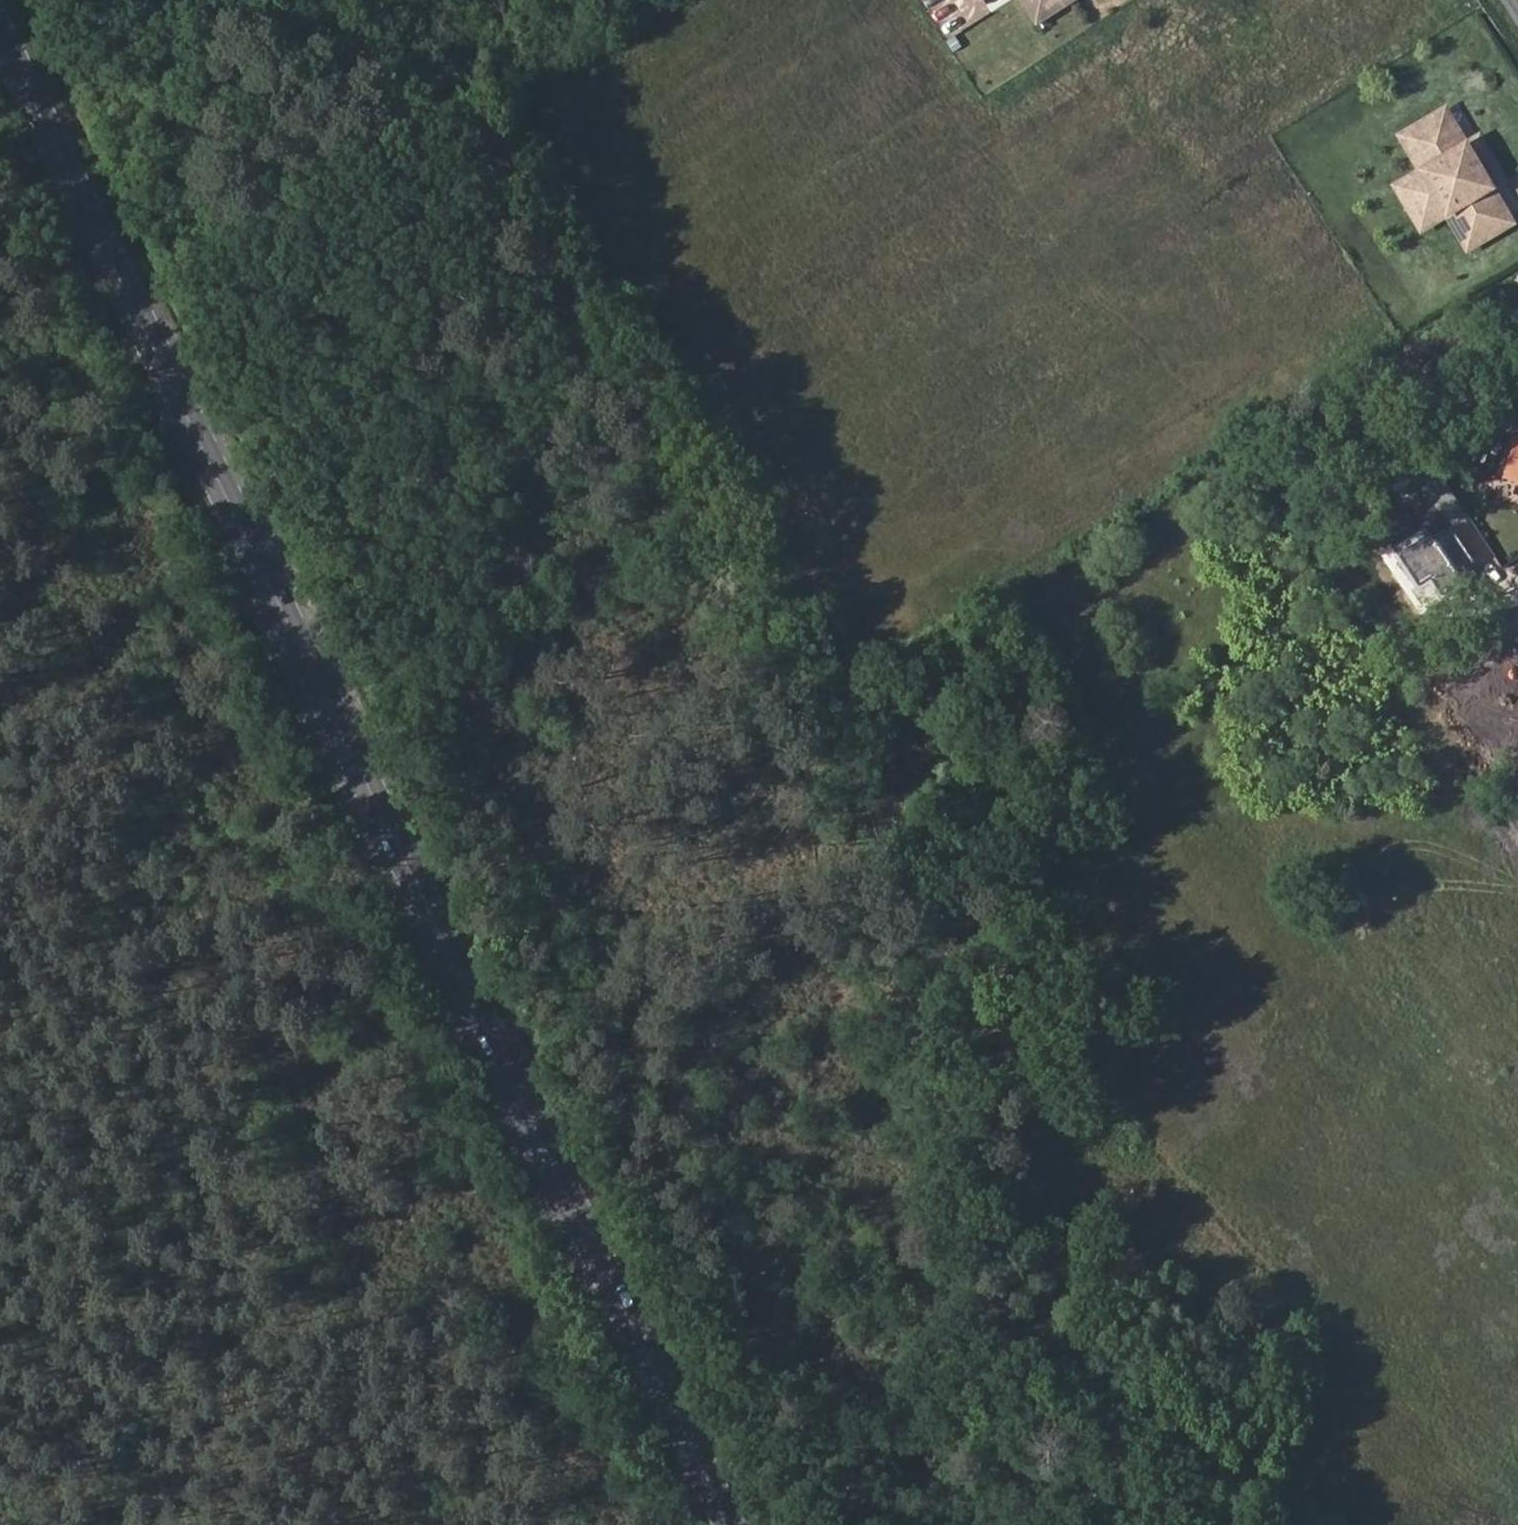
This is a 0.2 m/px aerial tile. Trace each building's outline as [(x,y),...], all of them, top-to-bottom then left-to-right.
[(1039,18),(1066,0),(1027,0),(1039,18)] [(1448,214),(1469,248),(1512,222),(1491,188),(1466,146),(1445,112),(1403,137),(1423,172),(1448,214)] [(1466,146),(1491,188),(1504,180),(1479,139),(1466,146)] [(1423,229),(1448,214),(1423,172),(1398,187),(1423,229)] [(1505,449),(1517,454),(1517,427),(1513,426),(1505,449)]
